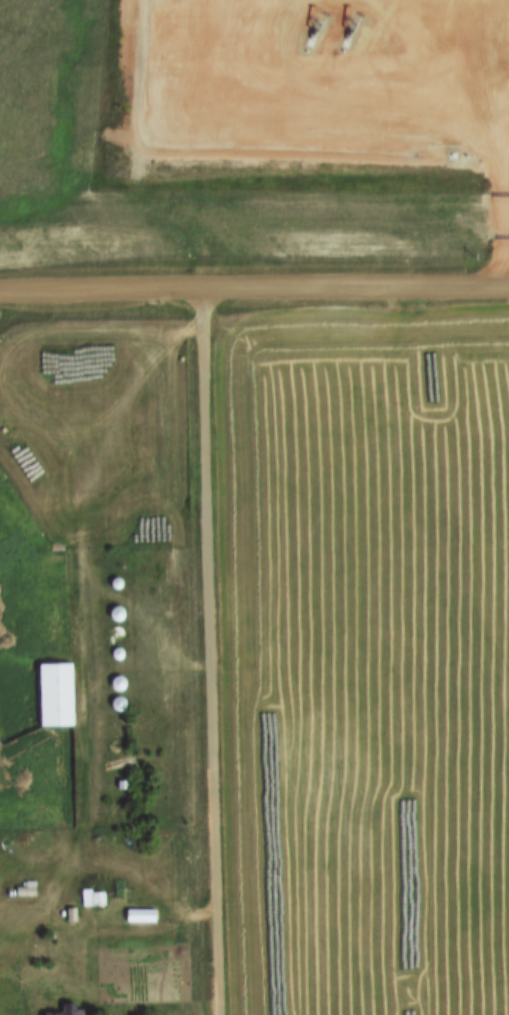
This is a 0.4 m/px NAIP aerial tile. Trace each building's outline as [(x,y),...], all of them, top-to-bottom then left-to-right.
[(106,612),(110,623),(119,619),(116,609),(106,612)] [(34,664),(34,728),(69,728),(69,664),(34,664)] [(12,897),(33,897),(33,883),(23,883),(23,889),(12,889),(12,897)] [(102,908),(102,891),(79,891),(79,908),(102,908)] [(77,1012),(72,1012),(72,1004),(59,1004),(59,1013),(40,1013),(40,1014),(77,1014),(77,1012)]
